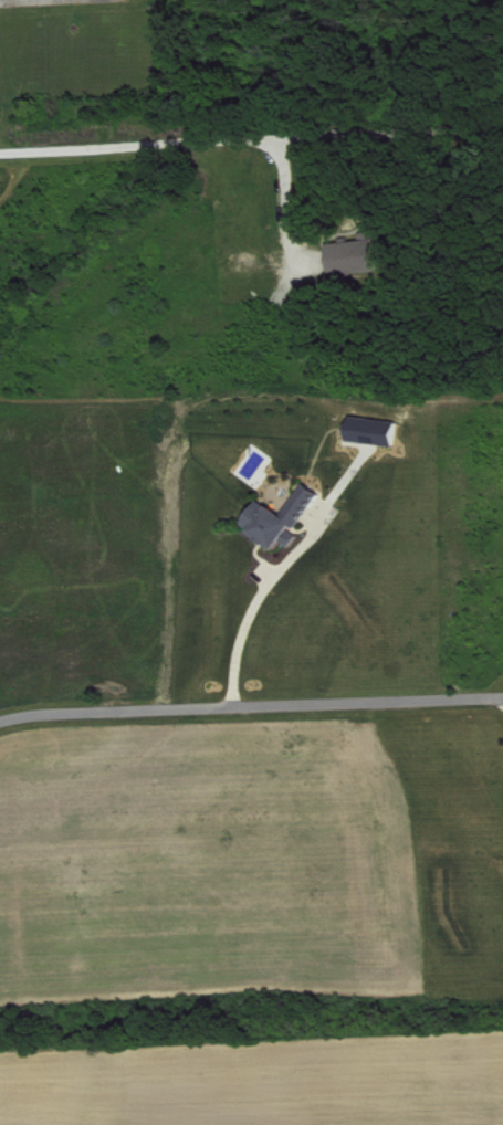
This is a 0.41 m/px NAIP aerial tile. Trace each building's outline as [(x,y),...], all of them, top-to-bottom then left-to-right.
[(384,271),(379,233),(365,235),(366,242),(334,246),(338,278),(384,271)] [(356,442),(401,448),(402,432),(395,431),(396,430),(389,429),(388,434),(379,433),(381,421),(358,418),(356,442)] [(327,495),(311,485),(291,517),(266,501),(248,528),(284,551),(300,527),(305,530),(327,495)]
